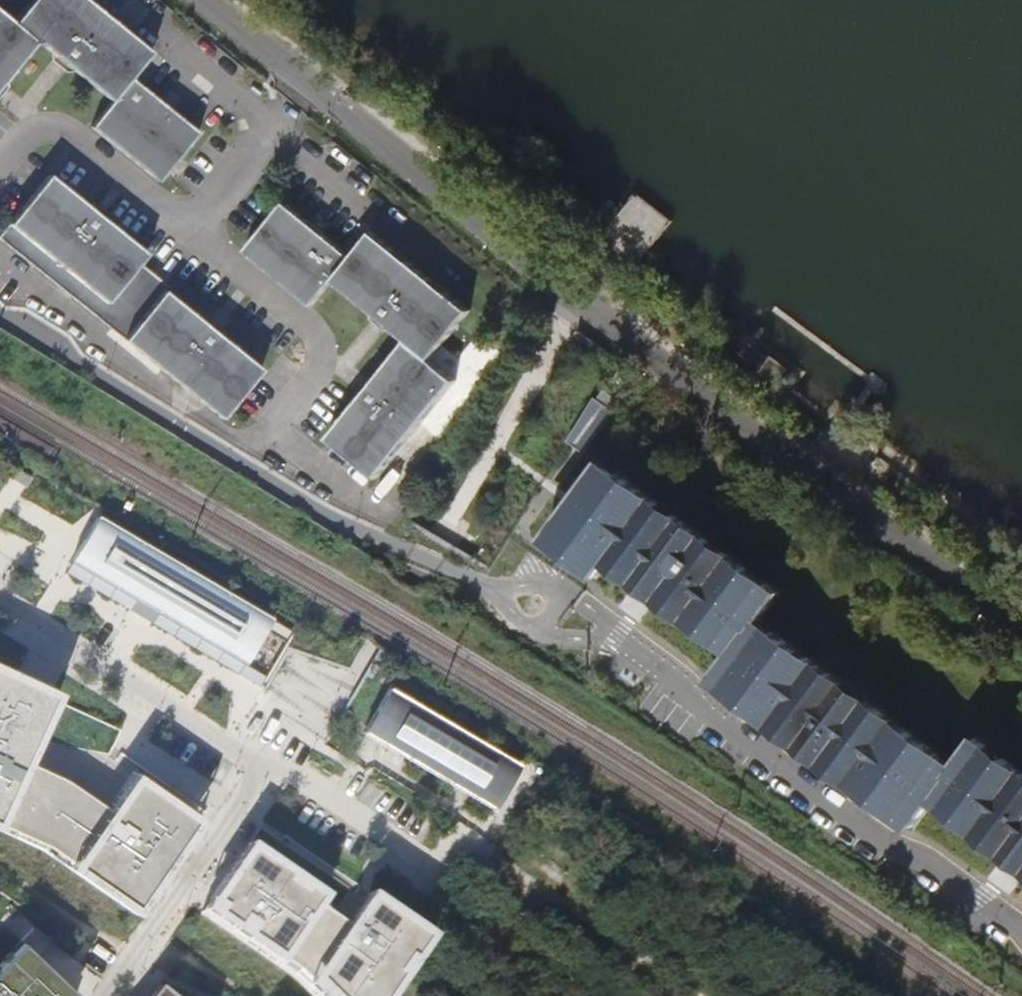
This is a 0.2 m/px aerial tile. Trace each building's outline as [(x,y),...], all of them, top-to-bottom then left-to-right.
[(19,84),(18,75),(45,41),(58,51),(83,71),(120,100),(100,125),(169,179),(206,132),(138,76),(160,49),(98,0),(35,0),(22,16),(2,0),(0,0),(0,107),(19,84)] [(83,71),(58,51),(59,61),(74,73),(83,71)] [(116,220),(92,201),(55,172),(4,235),(229,415),(266,367),(228,336),(227,324),(146,259),(153,249),(116,220)] [(92,201),(116,220),(116,211),(100,199),(92,201)] [(413,337),(383,375),(361,404),(335,436),(382,475),(462,376),(441,358),(480,309),(380,229),(360,255),(293,203),(255,251),(320,303),(340,278),(376,307),(399,326),(413,337)] [(399,326),(376,307),(377,316),(391,327),(399,326)] [(762,363),(780,377),(793,359),(775,345),(771,351),(739,328),(734,335),(765,359),(762,363)] [(719,354),(810,420),(815,412),(725,347),(719,354)] [(361,404),(383,375),(376,376),(361,395),(361,404)] [(572,440),(585,449),(618,398),(605,390),(599,399),(572,440)] [(809,423),(803,430),(817,440),(830,424),(822,418),(815,427),(809,423)] [(845,434),(832,450),(869,478),(881,460),(845,434)] [(1005,757),(1003,760),(989,750),(991,747),(978,738),(957,766),(955,768),(941,758),(943,755),(868,700),(864,706),(843,690),(847,684),(809,656),(807,659),(800,654),(802,651),(775,631),(773,634),(759,623),(760,621),(781,592),(769,583),(767,586),(749,573),(751,570),(726,552),(724,554),(711,545),(713,542),(675,514),(673,517),(660,507),(662,505),(604,463),(548,539),(599,577),(610,561),(638,581),(642,576),(664,592),(660,597),(735,653),(714,681),(913,828),(933,801),(1007,854),(1011,848),(1021,857),(1021,770),(1005,757)] [(13,551),(36,496),(9,485),(0,505),(0,546),(13,551)] [(673,517),(675,514),(662,505),(660,507),(673,517)] [(272,616),(105,516),(79,561),(246,660),(272,616)] [(724,554),(726,552),(713,542),(711,545),(724,554)] [(767,586),(769,583),(751,570),(749,573),(767,586)] [(642,576),(638,581),(660,597),(664,592),(642,576)] [(760,621),(759,623),(773,634),(775,631),(760,621)] [(61,683),(0,661),(0,833),(158,891),(192,798),(126,774),(118,796),(31,764),(61,683)] [(864,706),(868,700),(847,684),(843,690),(864,706)] [(521,762),(393,686),(366,731),(495,805),(521,762)] [(1003,760),(1005,757),(991,747),(989,750),(1003,760)] [(957,766),(943,755),(941,758),(955,768),(957,766)] [(325,995),(394,995),(435,931),(369,889),(349,920),(323,904),(330,893),(248,841),(199,917),(325,995)] [(1007,854),(1021,866),(1021,857),(1011,848),(1007,854)] [(43,918),(35,930),(52,942),(60,931),(43,918)] [(77,995),(18,942),(0,961),(0,995),(76,995),(77,995)] [(160,983),(150,995),(175,995),(160,983)]
